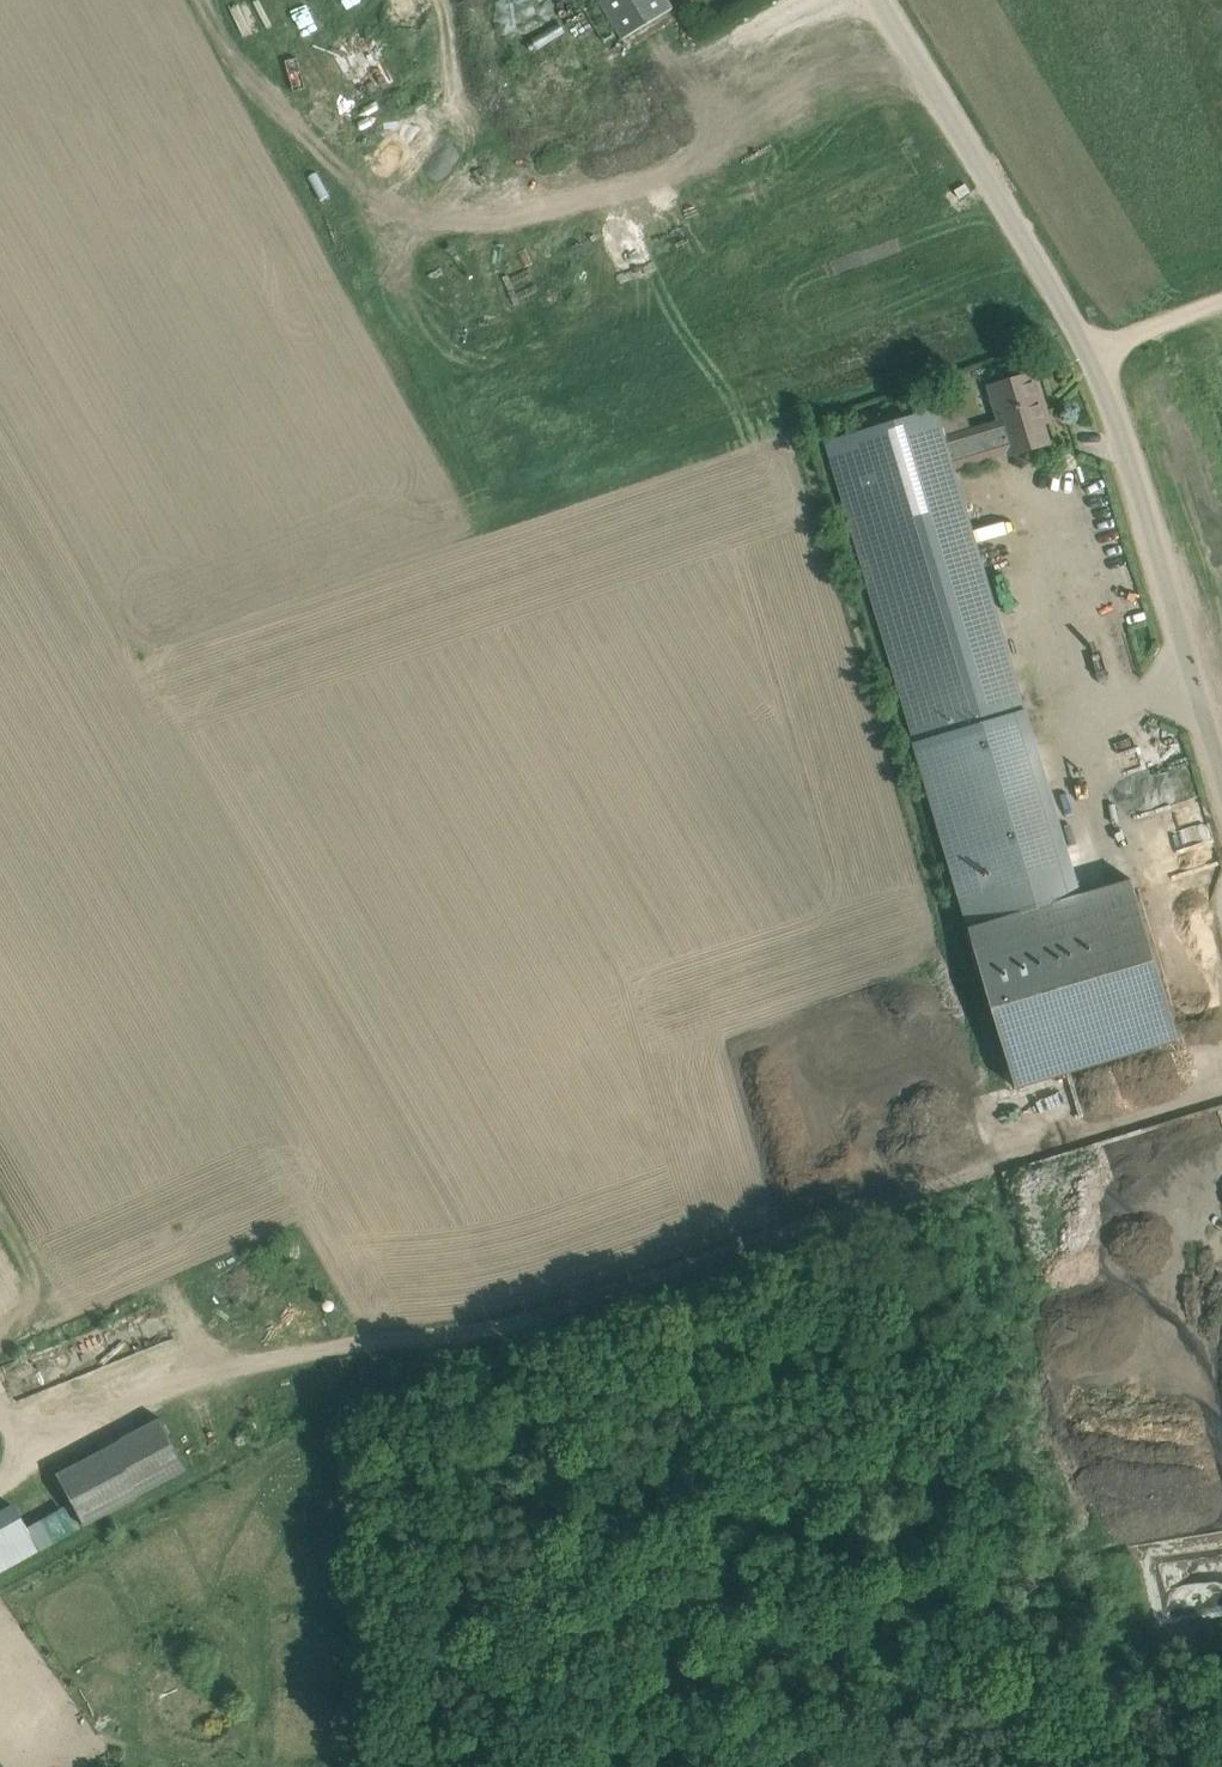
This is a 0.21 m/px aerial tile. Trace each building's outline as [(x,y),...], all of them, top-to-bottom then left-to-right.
[(668,0),(600,0),(623,38),(673,7),(668,0)] [(1000,421),(946,437),(937,409),(828,442),(916,741),(917,741),(1020,1087),(1178,1040),(1129,876),(1077,892),(1023,710),(1026,709),(955,468),(1010,451),(1011,455),(1050,444),(1039,403),(1045,401),(1036,371),(1023,375),(1021,370),(1002,376),(1004,381),(990,385),(1000,421)] [(86,1516),(195,1466),(171,1415),(63,1465),(86,1516)] [(0,1509),(0,1571),(38,1550),(11,1503),(0,1509)]
